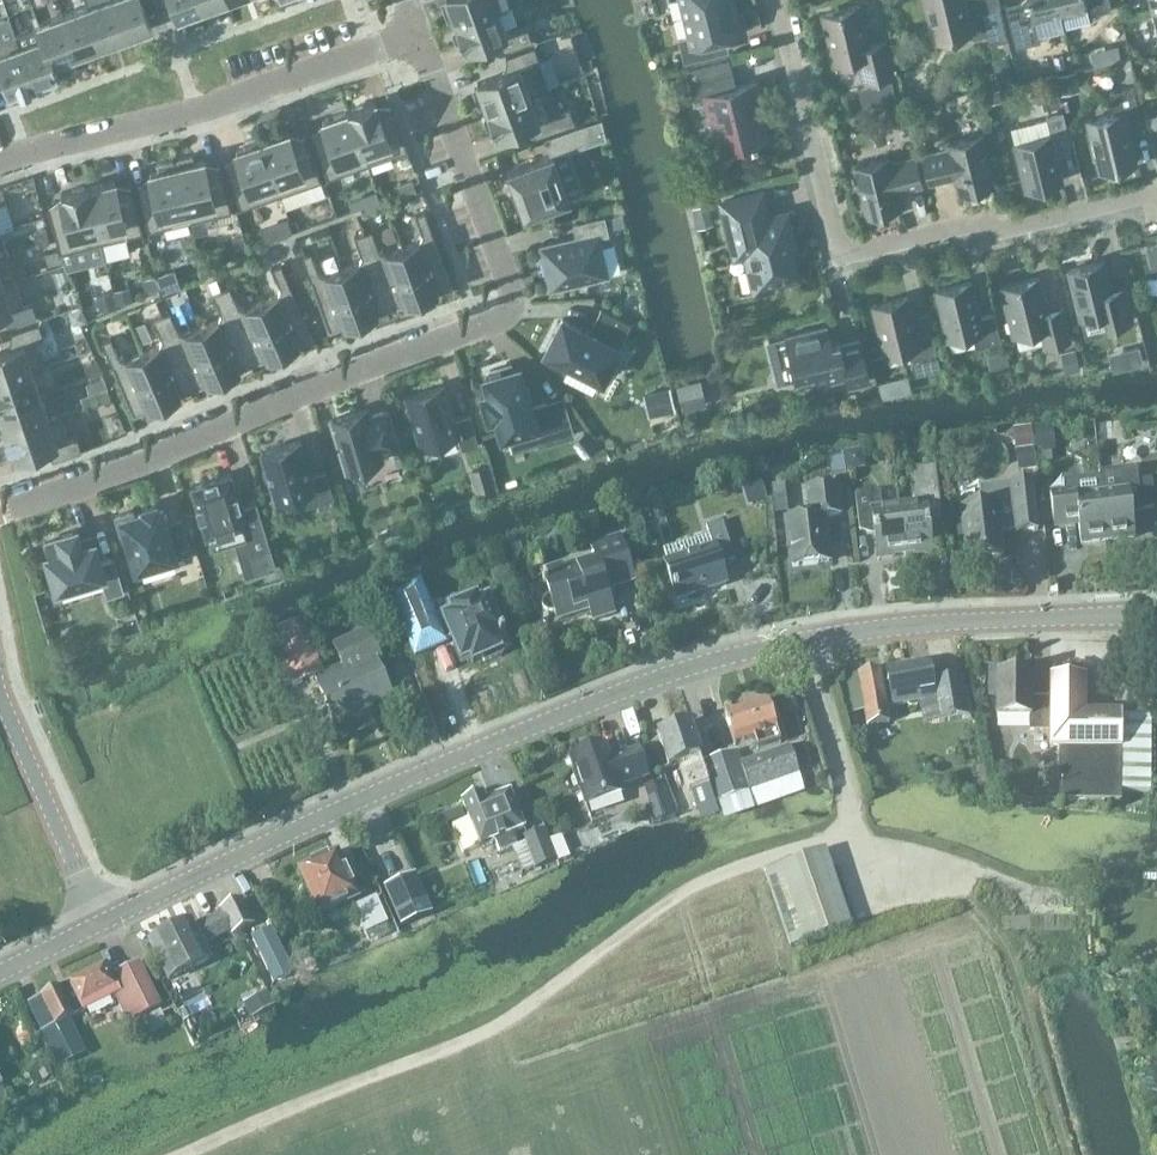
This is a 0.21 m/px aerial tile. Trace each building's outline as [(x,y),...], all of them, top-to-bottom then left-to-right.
[(126,36),(113,0),(103,0),(87,6),(101,45),(126,36)] [(126,36),(151,27),(141,0),(113,0),(126,36)] [(178,17),(203,8),(201,0),(172,0),(178,17)] [(509,3),(508,0),(447,0),(442,2),(448,19),(454,17),(455,21),(454,22),(455,23),(509,3)] [(735,3),(734,0),(680,0),(684,16),(735,3)] [(935,40),(971,32),(972,37),(988,34),(990,43),(1008,39),(998,0),(966,8),(964,0),(925,0),(935,40)] [(1060,13),(1057,0),(1029,0),(1030,1),(1021,3),(1020,1),(1005,4),(1015,47),(1041,41),(1036,19),(1060,13)] [(1064,25),(1091,18),(1088,6),(1095,4),(1097,12),(1112,9),(1110,0),(1057,0),(1064,25)] [(509,4),(509,3),(455,23),(456,27),(453,32),(456,40),(461,43),(464,48),(465,47),(465,49),(499,37),(503,50),(532,40),(526,25),(507,32),(498,8),(509,4)] [(737,11),(735,3),(684,16),(689,35),(679,37),(685,60),(714,53),(711,39),(742,32),(741,28),(744,28),(746,25),(743,12),(740,10),(737,11)] [(859,5),(822,14),(834,63),(852,59),(859,63),(863,80),(893,73),(885,41),(869,45),(859,5)] [(87,6),(63,15),(77,53),(101,45),(87,6)] [(54,62),(77,53),(63,15),(39,23),(58,76),(59,75),(54,62)] [(58,76),(39,23),(38,24),(43,37),(20,45),(16,34),(15,34),(33,85),(58,76)] [(15,34),(0,40),(0,70),(8,94),(33,85),(15,34)] [(486,109),(540,89),(531,64),(539,61),(534,46),(506,56),(511,70),(477,82),(479,86),(474,88),(480,105),(485,103),(487,108),(486,108),(486,109)] [(1007,56),(992,60),(999,85),(1014,81),(1007,56)] [(735,87),(732,71),(729,59),(686,70),(693,99),(705,96),(710,117),(704,118),(709,137),(719,134),(723,148),(765,137),(759,113),(758,113),(755,103),(759,102),(754,82),(735,87)] [(1043,110),(1061,105),(1055,81),(1037,86),(1043,110)] [(549,114),(540,89),(486,109),(487,113),(485,119),(487,126),(493,129),(495,134),(496,134),(496,135),(530,123),(535,137),(574,122),(569,107),(549,114)] [(1087,120),(1099,171),(1137,162),(1128,126),(1142,122),(1135,93),(1111,99),(1114,113),(1087,120)] [(374,101),(355,108),(375,161),(408,150),(392,105),(378,110),(375,101),(374,102),(374,101)] [(375,161),(355,108),(354,108),(354,109),(323,121),(326,129),(312,134),(328,178),(342,174),(375,161)] [(1050,135),(1014,144),(1026,189),(1062,180),(1054,149),(1071,145),(1062,111),(1046,115),(1050,135)] [(903,130),(901,112),(881,114),(883,132),(903,130)] [(581,124),(545,138),(551,154),(552,153),(553,155),(587,143),(581,124)] [(260,135),(281,194),(321,180),(305,135),(291,140),(288,131),(278,135),(276,130),(260,135)] [(954,173),(959,192),(994,184),(982,134),(947,143),(948,148),(922,154),(929,182),(946,178),(945,176),(954,173)] [(240,208),(281,194),(260,135),(244,141),(246,146),(235,150),(238,158),(224,163),(240,208)] [(550,154),(509,169),(507,170),(508,173),(508,172),(512,184),(515,194),(516,194),(523,213),(524,216),(526,215),(526,214),(567,199),(567,200),(569,199),(568,196),(568,197),(553,156),(553,155),(552,153),(551,154),(550,154)] [(175,160),(190,221),(231,211),(220,164),(206,168),(204,159),(193,162),(191,156),(175,160)] [(888,157),(853,166),(865,215),(900,207),(896,188),(905,185),(905,188),(922,184),(915,156),(889,162),(888,157)] [(148,231),(190,221),(175,160),(159,164),(160,170),(149,172),(151,181),(137,184),(148,231)] [(88,186),(87,186),(101,242),(143,232),(131,185),(117,189),(115,180),(89,187),(88,186)] [(101,242),(87,186),(62,192),(62,193),(60,194),(62,202),(48,205),(59,252),(101,242)] [(721,202),(732,244),(736,261),(747,258),(755,291),(779,285),(778,280),(796,275),(790,250),(795,249),(786,213),(766,218),(765,212),(766,212),(761,192),(721,202)] [(419,241),(402,247),(422,299),(439,293),(438,291),(452,286),(425,210),(414,214),(422,235),(419,241)] [(551,288),(607,275),(597,235),(607,232),(603,216),(574,223),(577,237),(541,246),(551,288)] [(422,299),(402,247),(385,253),(379,250),(372,229),(363,232),(390,308),(404,303),(404,305),(422,299)] [(359,262),(342,268),(361,321),(378,315),(377,313),(390,308),(363,232),(354,235),(362,256),(359,262)] [(361,321),(342,268),(325,275),(319,272),(312,251),(301,255),(329,330),(343,325),(344,328),(361,321)] [(1103,261),(1068,269),(1081,318),(1105,312),(1108,326),(1133,320),(1126,292),(1112,296),(1103,261)] [(277,294),(261,301),(283,353),(300,345),(299,343),(313,337),(281,263),(271,268),(280,289),(277,294)] [(0,273),(0,284),(15,279),(14,279),(3,283),(0,273)] [(1001,286),(1013,335),(1040,328),(1045,346),(1071,339),(1063,307),(1047,311),(1039,276),(1001,286)] [(15,279),(0,284),(0,313),(3,312),(8,325),(36,316),(31,301),(23,303),(15,279)] [(971,281),(935,290),(948,339),(972,333),(976,347),(1001,341),(994,313),(979,316),(971,281)] [(229,285),(221,289),(253,363),(266,357),(267,360),(283,353),(261,301),(244,308),(238,306),(229,285)] [(253,363),(221,289),(212,293),(221,314),(219,320),(202,327),(224,378),(241,371),(240,369),(253,363)] [(872,305),(885,355),(909,349),(916,374),(941,368),(933,335),(918,339),(908,297),(872,305)] [(546,350),(602,379),(618,347),(616,345),(620,337),(622,338),(630,322),(600,307),(593,323),(595,324),(590,333),(562,318),(546,350)] [(224,378),(202,327),(186,334),(180,332),(171,311),(162,314),(193,389),(206,383),(207,385),(224,378)] [(193,389),(162,314),(154,318),(163,339),(160,345),(143,352),(165,404),(181,397),(180,394),(193,389)] [(43,365),(35,341),(44,338),(39,323),(10,332),(15,346),(0,351),(0,380),(43,365)] [(775,367),(778,383),(796,377),(815,372),(818,383),(846,376),(849,386),(870,381),(860,340),(840,344),(839,341),(831,343),(827,326),(786,337),(786,338),(768,342),(775,367)] [(165,404),(143,352),(127,359),(121,357),(112,336),(101,341),(133,415),(147,409),(148,411),(165,404)] [(530,408),(518,368),(512,369),(511,364),(490,370),(491,376),(486,377),(491,393),(484,395),(490,415),(497,413),(503,433),(533,424),(540,445),(559,439),(548,402),(530,408)] [(43,365),(0,380),(0,407),(40,393),(32,370),(44,366),(43,365)] [(676,385),(683,411),(706,405),(700,379),(676,385)] [(889,380),(879,383),(883,398),(893,396),(889,380)] [(479,443),(470,414),(454,419),(444,385),(406,397),(408,404),(405,409),(408,418),(413,420),(421,447),(458,436),(462,448),(479,443)] [(675,411),(669,388),(643,394),(649,417),(675,411)] [(60,414),(60,413),(48,417),(40,393),(0,407),(0,414),(6,432),(60,414)] [(398,446),(387,410),(369,416),(367,408),(331,419),(346,469),(382,459),(380,451),(398,446)] [(68,438),(60,414),(6,432),(15,457),(48,446),(53,460),(82,450),(77,435),(68,438)] [(1012,454),(1034,454),(1035,435),(1012,434),(1012,454)] [(100,458),(126,446),(121,437),(96,449),(100,458)] [(325,470),(310,475),(300,440),(262,452),(276,500),(303,492),(307,506),(334,498),(325,470)] [(1102,494),(1107,541),(1134,538),(1132,517),(1140,511),(1154,509),(1151,480),(1140,482),(1138,466),(1100,470),(1102,494)] [(899,505),(904,554),(915,553),(915,554),(930,553),(927,530),(943,528),(935,467),(911,471),(915,504),(899,505)] [(205,481),(191,486),(206,536),(231,529),(240,557),(243,555),(249,574),(275,566),(255,500),(240,504),(231,473),(216,478),(216,477),(205,481)] [(961,508),(967,558),(1003,554),(1001,533),(1018,531),(1018,532),(1038,530),(1032,481),(1012,483),(979,488),(981,505),(961,508)] [(787,519),(793,566),(829,562),(823,516),(840,514),(837,485),(807,488),(810,516),(787,519)] [(1081,544),(1107,541),(1102,494),(1075,498),(1065,498),(1064,490),(1049,491),(1052,521),(1069,519),(1078,524),(1081,544)] [(893,555),(904,554),(899,505),(882,507),(881,495),(872,496),(872,491),(854,493),(859,532),(874,531),(877,559),(893,557),(893,555)] [(143,511),(134,514),(133,510),(116,515),(123,540),(129,539),(136,564),(172,553),(175,560),(192,555),(182,523),(167,528),(160,506),(157,507),(156,503),(142,507),(143,511)] [(708,535),(663,549),(667,561),(664,562),(677,600),(726,584),(720,565),(735,560),(722,521),(706,527),(708,535)] [(46,568),(51,584),(56,583),(57,587),(101,574),(108,595),(123,590),(113,558),(99,562),(93,542),(80,546),(75,530),(59,534),(60,538),(45,542),(49,556),(48,556),(51,567),(46,568)] [(542,572),(550,597),(544,600),(543,603),(542,606),(542,608),(543,611),(544,613),(547,614),(550,614),(552,614),(555,613),(557,621),(590,610),(593,621),(614,614),(604,585),(632,576),(619,537),(590,546),(594,559),(562,569),(561,566),(542,572)] [(1004,566),(1015,566),(1016,544),(1004,544),(1004,566)] [(444,644),(419,582),(389,595),(413,658),(444,644)] [(477,594),(440,611),(462,662),(472,658),(474,662),(508,647),(486,596),(479,600),(477,594)] [(333,721),(391,695),(376,663),(381,661),(368,632),(334,647),(342,666),(324,674),(301,621),(265,636),(289,689),(315,678),(319,687),(333,721)] [(928,661),(886,669),(893,706),(918,702),(922,726),(938,723),(969,718),(962,678),(932,683),(928,661)] [(1018,670),(991,669),(991,696),(997,696),(997,718),(1030,718),(1030,732),(1050,732),(1049,748),(1059,749),(1059,801),(1121,802),(1121,791),(1150,791),(1151,715),(1122,714),(1122,713),(1086,713),(1086,677),(1050,676),(1050,702),(1031,702),(1031,676),(1018,676),(1018,670)] [(880,670),(858,674),(842,678),(848,713),(864,710),(867,727),(889,722),(880,670)] [(761,749),(781,742),(777,732),(767,701),(724,714),(734,746),(757,739),(761,749)] [(697,806),(714,800),(700,757),(690,725),(658,735),(668,767),(680,764),(689,791),(691,790),(697,806)] [(638,750),(620,756),(621,758),(612,761),(607,745),(569,757),(575,773),(574,773),(580,790),(585,806),(623,793),(620,786),(648,777),(638,750)] [(806,795),(799,774),(790,747),(740,764),(736,752),(704,762),(725,824),(758,813),(759,811),(806,795)] [(464,803),(463,803),(480,846),(494,840),(499,853),(517,845),(512,833),(524,829),(509,792),(486,802),(483,796),(481,796),(474,794),(467,796),(464,803)] [(544,829),(526,836),(538,867),(556,860),(544,829)] [(825,852),(779,867),(764,874),(789,947),(804,940),(850,925),(825,852)] [(321,914),(357,898),(337,854),(300,871),(321,914)] [(415,874),(384,888),(401,927),(432,914),(415,874)] [(232,935),(254,925),(241,899),(219,909),(222,914),(194,928),(191,921),(149,942),(168,981),(210,960),(203,945),(230,931),(232,935)] [(364,933),(386,923),(375,899),(353,909),(364,933)] [(269,926),(248,937),(271,985),(293,974),(269,926)] [(128,1023),(160,1007),(138,962),(112,975),(106,964),(28,1003),(42,1032),(39,1034),(57,1069),(84,1055),(66,1020),(82,1011),(114,995),(128,1023)] [(266,993),(246,1004),(252,1016),(273,1005),(266,993)]
